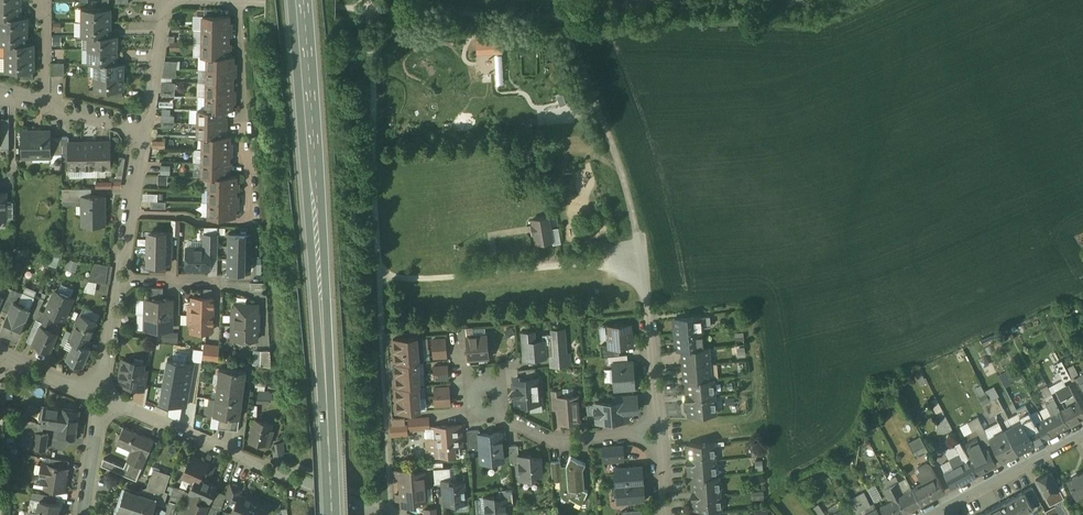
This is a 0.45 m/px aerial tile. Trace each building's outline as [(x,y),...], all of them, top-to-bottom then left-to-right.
[(594,8),(617,9),(617,0),(595,0),(594,8)] [(617,9),(646,10),(646,0),(617,0),(617,9)] [(0,3),(0,17),(20,17),(20,3),(0,3)] [(110,8),(83,8),(83,22),(110,22),(110,8)] [(204,16),(203,16),(203,30),(227,31),(227,28),(229,28),(229,17),(219,17),(204,16)] [(20,17),(0,17),(0,31),(27,30),(27,17),(20,17)] [(111,23),(87,23),(87,35),(111,35),(111,23)] [(27,30),(0,31),(0,44),(5,44),(7,44),(27,44),(27,30)] [(227,31),(203,30),(202,43),(228,44),(229,33),(227,33),(227,31)] [(117,36),(90,36),(90,49),(117,49),(117,36)] [(228,44),(202,43),(202,57),(207,57),(228,57),(228,47),(227,47),(227,44),(228,44)] [(27,44),(7,44),(7,58),(34,57),(34,44),(27,44)] [(117,49),(90,49),(90,63),(96,63),(117,63),(117,49)] [(34,57),(7,58),(7,72),(20,72),(29,71),(33,71),(34,71),(34,57)] [(228,57),(207,57),(207,70),(231,71),(232,68),(233,68),(233,57),(228,57)] [(179,79),(180,60),(165,59),(164,78),(179,79)] [(117,63),(96,63),(96,77),(123,77),(123,63),(117,63)] [(231,71),(207,70),(207,83),(233,84),(233,73),(231,73),(231,71)] [(123,77),(96,77),(96,90),(110,90),(123,91),(123,90),(123,77)] [(76,79),(67,79),(67,95),(76,95),(76,79)] [(162,81),(161,107),(176,107),(176,81),(162,81)] [(233,84),(207,83),(206,96),(231,97),(231,94),(232,95),(233,84)] [(231,97),(206,96),(206,109),(206,110),(224,110),(224,111),(232,111),(232,100),(231,100),(231,97)] [(224,110),(206,110),(206,109),(198,109),(198,123),(222,123),(222,121),(224,121),(224,111),(224,110)] [(9,119),(0,119),(0,132),(9,132),(9,119)] [(222,123),(198,123),(197,136),(229,137),(224,136),(224,126),(222,126),(222,123)] [(51,130),(22,131),(22,158),(51,157),(51,154),(51,137),(51,130)] [(229,137),(197,136),(203,137),(203,150),(227,150),(227,147),(229,148),(229,137)] [(62,137),(51,137),(51,154),(62,154),(62,137)] [(111,168),(111,141),(103,142),(103,143),(96,143),(97,168),(111,168)] [(76,144),(76,142),(69,142),(68,142),(68,154),(69,169),(83,168),(83,142),(82,142),(82,143),(76,144)] [(90,143),(90,142),(83,142),(83,168),(97,168),(96,143),(90,143)] [(227,150),(203,150),(202,163),(228,163),(229,153),(227,153),(227,150)] [(125,158),(119,157),(116,177),(122,178),(125,158)] [(228,163),(202,163),(202,176),(236,177),(228,176),(228,166),(227,166),(227,164),(229,164),(228,163)] [(162,173),(172,173),(172,164),(162,164),(162,173)] [(169,183),(169,174),(160,174),(160,184),(169,183)] [(236,177),(202,176),(202,177),(210,177),(209,190),(235,190),(234,190),(234,188),(235,188),(236,177)] [(79,188),(62,188),(62,197),(79,197),(79,188)] [(235,190),(209,190),(209,203),(233,204),(233,201),(235,201),(235,190)] [(164,200),(164,192),(145,192),(145,200),(152,200),(152,207),(168,207),(168,200),(164,200)] [(105,196),(82,196),(82,225),(105,225),(105,196)] [(233,204),(209,203),(209,216),(235,217),(235,206),(233,206),(233,204)] [(548,216),(532,219),(533,225),(531,225),(532,233),(535,233),(536,244),(553,241),(548,216)] [(218,227),(204,227),(203,249),(209,249),(209,255),(218,255),(218,227)] [(171,232),(148,232),(148,247),(171,248),(171,232)] [(240,234),(229,234),(228,247),(250,247),(250,235),(247,235),(240,234)] [(171,248),(148,247),(148,263),(170,263),(171,248)] [(250,247),(228,247),(228,259),(250,260),(250,247)] [(203,249),(187,248),(186,268),(208,269),(209,255),(209,249),(203,249)] [(218,255),(209,255),(208,269),(208,275),(217,276),(218,255)] [(66,268),(77,271),(80,261),(69,258),(66,268)] [(250,260),(228,259),(228,272),(249,272),(250,260)] [(109,265),(96,263),(88,280),(106,284),(109,265)] [(3,310),(12,288),(0,283),(0,308),(3,310)] [(163,287),(147,287),(147,298),(163,299),(163,287)] [(22,293),(12,288),(3,310),(8,312),(1,329),(17,337),(25,319),(23,318),(27,309),(17,305),(22,293)] [(72,299),(55,292),(45,313),(46,313),(41,325),(57,333),(60,326),(52,323),(54,317),(63,321),(72,299)] [(211,298),(192,297),(191,314),(188,314),(188,322),(191,326),(191,331),(194,334),(197,334),(200,332),(210,332),(213,330),(214,300),(211,298)] [(147,298),(145,298),(145,314),(172,315),(173,310),(169,307),(170,299),(163,299),(147,298)] [(258,305),(241,305),(241,308),(233,308),(233,315),(232,317),(231,321),(233,322),(233,326),(235,326),(235,341),(238,341),(239,342),(243,342),(245,341),(257,341),(258,305)] [(96,321),(80,314),(72,334),(88,341),(96,321)] [(172,315),(145,314),(145,329),(169,330),(169,322),(172,319),(172,315)] [(710,315),(673,318),(675,335),(702,332),(702,326),(711,325),(710,315)] [(623,322),(614,323),(615,325),(610,325),(610,330),(608,333),(609,344),(610,347),(619,346),(632,345),(630,324),(623,324),(623,322)] [(41,325),(33,344),(50,351),(58,333),(57,333),(41,325)] [(486,334),(473,336),(473,327),(466,328),(467,346),(469,360),(479,359),(478,355),(488,354),(486,334)] [(466,328),(458,328),(460,347),(467,346),(466,328)] [(179,342),(179,330),(160,330),(160,341),(179,342)] [(534,340),(533,331),(523,332),(525,358),(550,356),(565,355),(565,354),(564,342),(557,337),(553,338),(553,333),(542,334),(543,340),(534,340)] [(702,332),(675,335),(675,341),(678,341),(679,350),(708,348),(708,347),(703,348),(703,339),(700,339),(700,333),(702,333),(702,332)] [(88,341),(72,334),(69,340),(73,342),(66,359),(83,366),(90,348),(86,346),(88,341)] [(421,338),(393,340),(395,364),(394,364),(396,388),(394,388),(396,413),(420,411),(419,398),(418,387),(419,387),(417,363),(423,362),(421,338)] [(445,339),(433,340),(434,358),(446,357),(445,339)] [(219,346),(204,344),(202,359),(219,361),(219,346)] [(609,344),(601,345),(602,356),(608,356),(619,355),(619,346),(610,347),(609,344)] [(708,348),(679,350),(682,350),(683,365),(710,363),(708,348)] [(270,352),(261,351),(260,367),(271,368),(270,352)] [(565,355),(550,356),(551,367),(570,365),(569,354),(565,354),(565,355)] [(619,355),(608,356),(608,364),(613,364),(613,363),(628,361),(627,354),(619,355)] [(186,362),(162,358),(157,387),(184,392),(186,380),(182,380),(186,362)] [(135,362),(123,360),(119,382),(134,384),(136,376),(141,377),(142,370),(143,366),(137,365),(135,362)] [(628,361),(613,363),(613,364),(613,369),(611,369),(612,380),(614,380),(615,388),(634,387),(633,378),(633,371),(632,361),(628,361)] [(1070,378),(1061,361),(1054,365),(1063,382),(1070,378)] [(710,363),(683,365),(684,381),(686,381),(711,379),(710,363)] [(447,366),(435,367),(436,380),(448,379),(447,366)] [(535,368),(518,370),(519,379),(536,378),(535,368)] [(246,371),(219,369),(215,399),(210,398),(209,405),(206,406),(205,412),(208,414),(239,418),(240,418),(246,371)] [(141,377),(136,376),(134,384),(133,388),(145,391),(149,371),(142,370),(141,377)] [(519,379),(514,380),(516,405),(539,403),(537,378),(536,378),(519,379)] [(711,379),(686,381),(687,395),(685,395),(685,402),(688,401),(689,415),(716,413),(713,379),(711,379)] [(199,383),(187,381),(185,392),(197,394),(199,383)] [(984,384),(977,387),(989,416),(1006,409),(996,385),(986,389),(984,384)] [(1074,394),(1069,385),(1056,392),(1061,401),(1074,394)] [(448,387),(435,388),(436,406),(450,405),(448,387)] [(574,395),(563,396),(563,390),(557,396),(559,423),(579,421),(578,405),(575,405),(574,395)] [(632,393),(612,395),(613,402),(632,400),(632,394),(632,393)] [(1054,398),(1045,403),(1049,410),(1052,408),(1055,413),(1060,410),(1054,398)] [(613,402),(596,403),(596,404),(593,407),(594,414),(597,417),(598,422),(609,421),(610,422),(610,421),(616,420),(616,421),(617,421),(617,420),(627,419),(626,410),(637,410),(637,400),(632,400),(613,402)] [(1060,410),(1068,425),(1082,417),(1082,412),(1077,401),(1060,410)] [(62,408),(45,406),(42,424),(58,426),(57,436),(75,439),(79,416),(74,416),(75,410),(62,408)] [(1055,413),(1045,418),(1052,433),(1068,425),(1060,410),(1055,413)] [(1029,412),(1020,417),(1022,420),(1026,428),(1032,425),(1029,420),(1032,419),(1029,412)] [(239,418),(220,415),(218,429),(238,431),(239,418)] [(960,425),(965,435),(985,425),(980,416),(960,425)] [(263,422),(255,419),(249,441),(269,446),(273,431),(270,430),(272,424),(270,424),(271,421),(264,419),(263,422)] [(428,419),(409,420),(410,430),(429,428),(428,419)] [(27,420),(24,431),(21,446),(33,448),(35,433),(33,432),(35,421),(27,420)] [(1022,420),(1008,428),(1020,451),(1034,443),(1026,428),(1022,420)] [(1032,425),(1026,428),(1034,443),(1050,435),(1042,420),(1032,425)] [(460,425),(433,427),(434,439),(434,440),(437,440),(439,455),(457,454),(456,445),(461,445),(460,425)] [(154,440),(124,427),(116,443),(131,450),(124,466),(104,458),(101,465),(137,480),(154,440)] [(479,430),(467,431),(468,448),(480,447),(479,434),(479,430)] [(1015,453),(1003,430),(988,438),(1001,461),(1015,453)] [(501,432),(479,434),(480,447),(482,463),(488,462),(490,464),(495,464),(497,461),(503,461),(501,432)] [(48,434),(35,433),(33,448),(32,448),(46,451),(48,434)] [(920,436),(907,443),(915,458),(928,452),(920,436)] [(434,439),(426,440),(428,456),(439,455),(437,440),(434,440),(434,439)] [(286,442),(277,442),(276,461),(285,461),(286,442)] [(714,442),(687,444),(688,458),(687,459),(687,466),(688,466),(689,479),(691,479),(717,477),(717,476),(714,442)] [(979,442),(968,448),(973,456),(984,450),(979,442)] [(622,444),(603,446),(603,457),(608,461),(624,460),(622,444)] [(518,445),(509,445),(511,464),(519,464),(518,456),(519,455),(518,445)] [(958,447),(951,451),(953,455),(950,457),(954,466),(965,460),(958,447)] [(973,456),(968,459),(976,474),(997,463),(989,448),(984,450),(973,456)] [(519,455),(518,456),(519,464),(520,479),(531,478),(531,475),(535,475),(537,476),(541,476),(543,473),(543,470),(541,468),(540,457),(531,457),(531,454),(519,455)] [(209,464),(191,456),(182,477),(193,482),(196,476),(199,478),(202,471),(206,472),(209,464)] [(571,456),(566,466),(561,466),(562,480),(559,480),(560,488),(562,487),(562,488),(562,490),(563,492),(564,493),(569,496),(569,497),(570,497),(569,498),(579,503),(582,504),(583,502),(588,492),(581,489),(585,489),(583,469),(586,463),(571,456)] [(69,461),(50,458),(49,465),(68,468),(68,469),(69,461)] [(954,466),(944,472),(952,487),(976,474),(968,459),(954,466)] [(560,460),(551,461),(553,481),(559,480),(562,480),(561,466),(560,460)] [(930,462),(922,466),(925,470),(932,467),(930,462)] [(49,465),(42,464),(40,476),(47,477),(45,486),(44,486),(43,487),(64,491),(68,469),(68,468),(49,465)] [(160,469),(152,466),(150,474),(152,475),(145,495),(150,497),(153,488),(163,492),(169,475),(159,472),(160,469)] [(641,466),(615,468),(617,484),(643,482),(641,466)] [(925,470),(921,472),(924,477),(920,479),(923,483),(937,476),(932,467),(925,470)] [(442,468),(434,469),(435,484),(443,484),(442,468)] [(464,481),(451,482),(450,468),(442,468),(443,484),(445,505),(462,503),(462,497),(465,496),(464,481)] [(412,471),(393,473),(393,478),(400,477),(401,490),(425,487),(424,473),(412,474),(412,471)] [(1050,472),(1036,480),(1044,496),(1045,496),(1058,488),(1050,472)] [(1067,480),(1075,496),(1082,493),(1082,472),(1067,480)] [(40,476),(36,475),(34,485),(43,487),(44,486),(45,486),(47,477),(40,476)] [(189,493),(190,493),(184,507),(182,506),(179,513),(183,514),(204,514),(208,506),(199,502),(200,498),(210,502),(217,485),(199,478),(196,476),(193,482),(189,493)] [(717,477),(691,479),(693,492),(691,492),(692,499),(693,499),(694,512),(694,513),(716,511),(721,511),(719,476),(717,476),(717,477)] [(923,483),(911,489),(919,504),(944,491),(937,476),(923,483)] [(887,478),(880,482),(883,489),(891,486),(887,478)] [(617,484),(611,485),(612,491),(614,493),(617,493),(618,501),(644,499),(643,482),(617,484)] [(904,493),(898,482),(891,486),(896,497),(904,493)] [(243,489),(230,483),(225,497),(236,502),(240,495),(243,489)] [(876,498),(884,494),(878,484),(870,488),(876,498)] [(891,486),(883,489),(889,501),(896,497),(891,486)] [(185,491),(174,487),(171,494),(178,496),(182,498),(185,491)] [(425,487),(401,490),(401,496),(395,496),(395,502),(402,501),(402,507),(415,506),(415,503),(426,502),(425,487)] [(1041,503),(1032,487),(1024,491),(1033,507),(1041,503)] [(125,489),(119,507),(116,505),(114,513),(117,514),(116,514),(151,514),(156,501),(163,503),(166,493),(163,492),(153,488),(150,497),(145,495),(125,489)] [(512,488),(504,489),(506,504),(513,504),(512,488)] [(1058,488),(1045,496),(1050,506),(1064,498),(1058,488)] [(495,500),(495,497),(484,498),(486,514),(507,514),(506,504),(504,489),(499,490),(500,499),(495,500)] [(904,493),(896,497),(904,512),(919,504),(911,489),(904,493)] [(1024,491),(1012,498),(1020,514),(1033,507),(1024,491)] [(58,496),(41,493),(40,500),(57,503),(58,496)] [(864,493),(849,500),(851,503),(865,496),(864,493)] [(171,494),(165,514),(172,514),(178,496),(171,494)] [(240,495),(236,502),(231,513),(237,514),(265,514),(268,508),(260,505),(260,504),(240,495)] [(865,496),(851,503),(855,514),(870,506),(865,496)] [(880,505),(885,514),(899,514),(904,512),(896,497),(889,501),(880,505)] [(999,504),(1005,514),(1018,514),(1020,514),(1012,498),(999,504)] [(40,500),(37,514),(57,514),(59,503),(57,503),(40,500)] [(987,511),(989,514),(1005,514),(999,504),(987,511)] [(819,505),(813,509),(818,514),(826,514),(819,505)] [(1045,511),(1047,514),(1060,514),(1055,506),(1045,511)]
